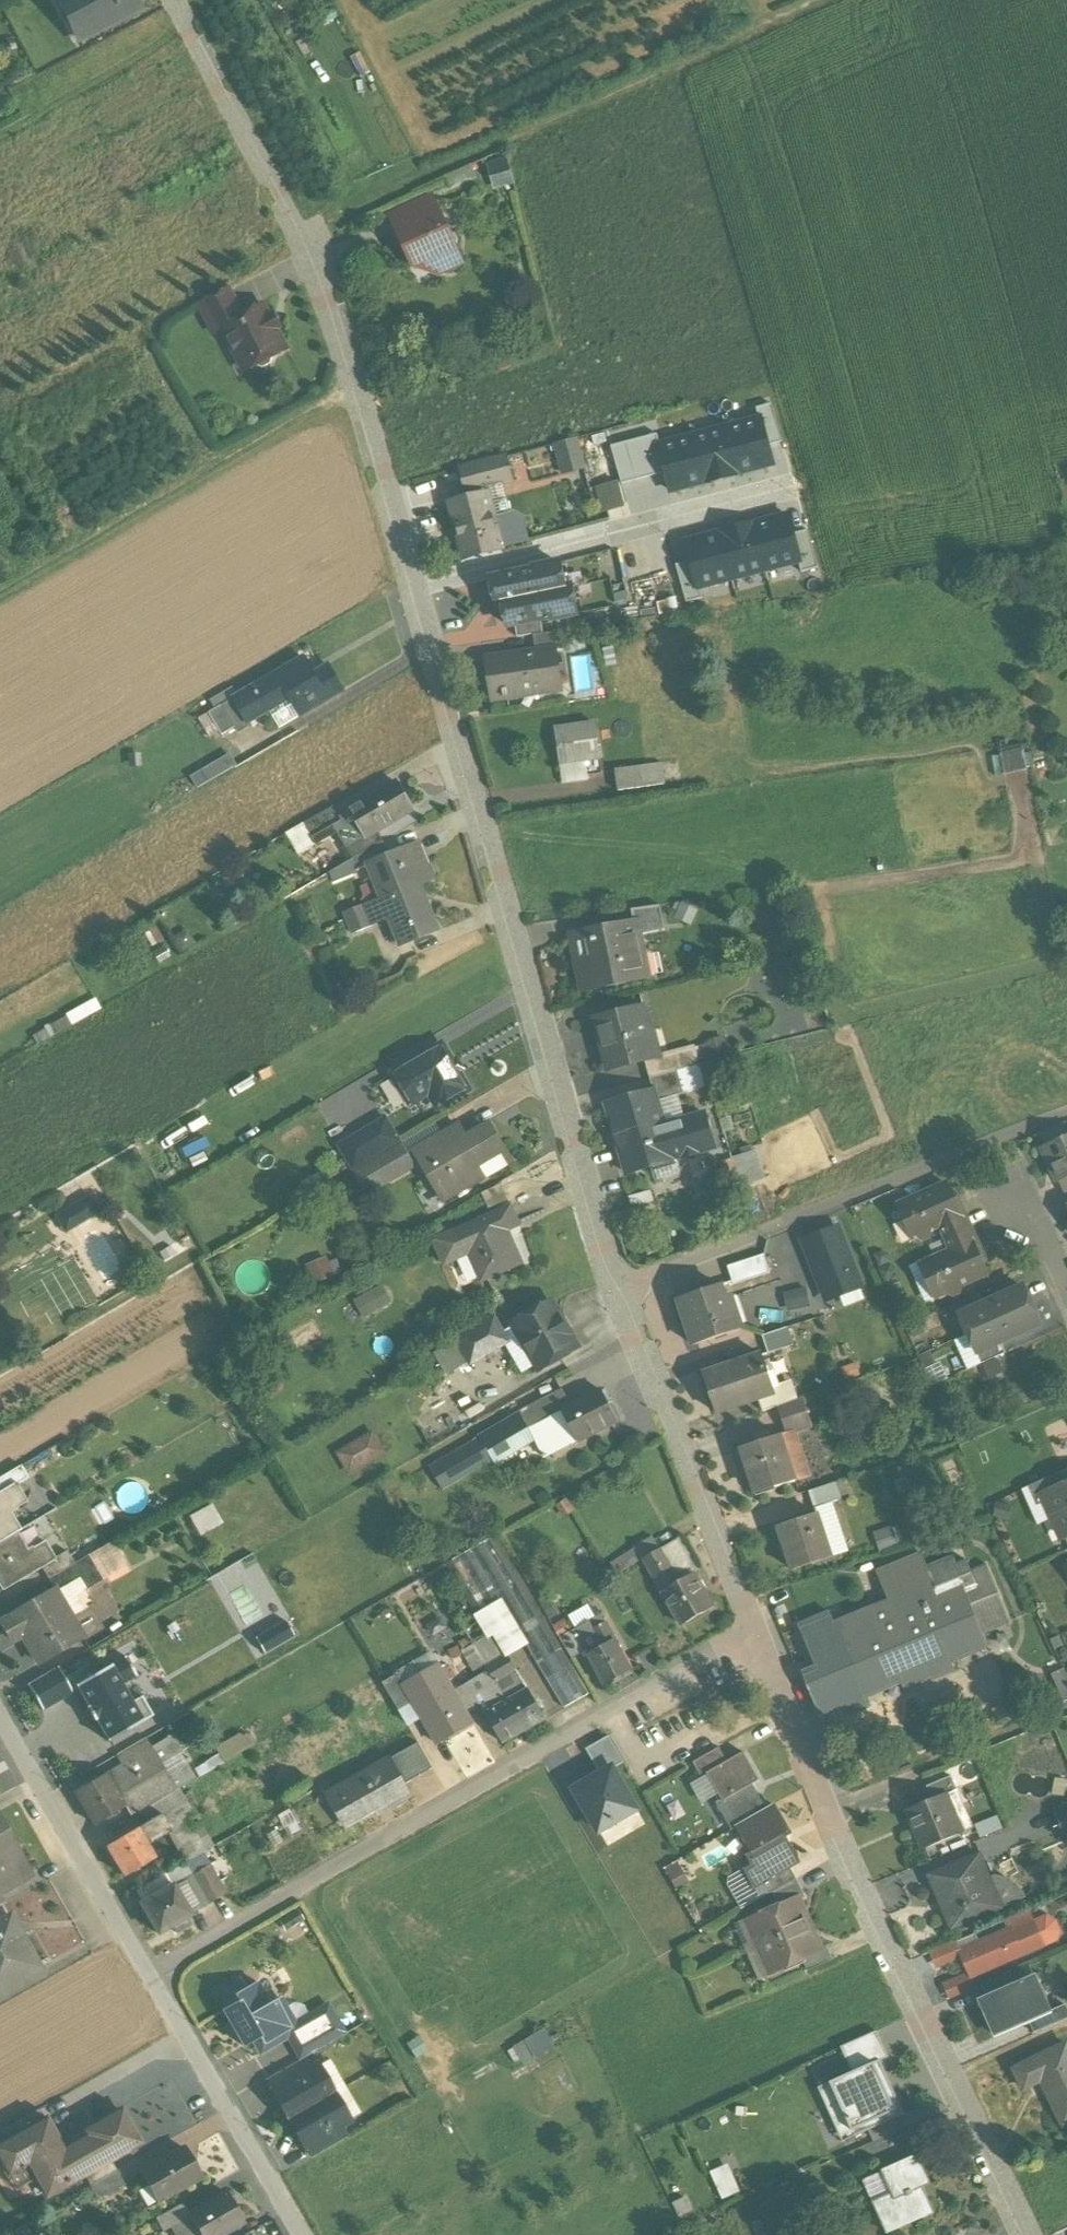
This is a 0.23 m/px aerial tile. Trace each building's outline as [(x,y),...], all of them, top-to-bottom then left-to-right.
[(62,2),(80,37),(78,38),(79,40),(140,8),(135,0),(63,0),(62,2)] [(494,189),(514,185),(509,157),(488,161),(494,189)] [(431,198),(391,216),(399,233),(439,215),(431,198)] [(447,234),(439,215),(399,233),(409,256),(426,248),(436,270),(444,273),(462,266),(454,248),(455,248),(458,242),(455,235),(449,233),(447,234)] [(228,287),(199,303),(215,333),(223,329),(222,328),(244,316),(228,287)] [(244,316),(222,328),(223,329),(245,371),(255,365),(264,368),(271,364),(273,356),(287,349),(277,331),(280,329),(273,315),(270,317),(264,305),(244,316)] [(783,442),(771,404),(757,408),(760,417),(768,446),(783,442)] [(760,417),(660,445),(659,445),(666,471),(671,489),(772,461),(768,446),(760,417)] [(636,479),(666,471),(659,445),(660,445),(657,434),(626,442),(636,479)] [(586,468),(579,441),(557,446),(564,473),(586,468)] [(622,484),(636,479),(626,442),(612,446),(622,484)] [(506,456),(461,468),(467,492),(512,480),(506,456)] [(590,491),(597,515),(625,508),(618,483),(590,491)] [(487,493),(450,503),(465,559),(502,549),(487,493)] [(689,563),(696,588),(699,587),(799,560),(802,559),(794,533),(789,512),(683,540),(689,563)] [(807,530),(794,533),(802,559),(799,560),(802,569),(817,566),(807,530)] [(534,570),(491,579),(497,604),(503,603),(503,602),(565,589),(565,588),(559,563),(534,568),(534,570)] [(689,563),(676,566),(687,602),(702,598),(699,587),(696,588),(689,563)] [(565,589),(503,602),(503,603),(508,626),(551,617),(551,620),(577,614),(571,587),(565,588),(565,589)] [(561,631),(534,635),(536,653),(557,650),(557,651),(564,650),(561,631)] [(536,653),(486,660),(491,699),(504,697),(505,699),(509,699),(509,697),(562,689),(557,651),(557,650),(536,653)] [(304,659),(255,687),(270,711),(271,713),(293,700),(302,716),(342,693),(327,666),(312,675),(304,659)] [(255,687),(236,698),(250,722),(270,711),(255,687)] [(236,698),(210,712),(223,735),(236,728),(238,731),(251,724),(250,722),(236,698)] [(595,726),(556,730),(560,765),(599,760),(595,726)] [(198,785),(238,766),(233,755),(192,774),(198,785)] [(661,763),(614,770),(617,791),(664,785),(661,763)] [(398,784),(351,811),(352,812),(357,821),(337,832),(337,833),(346,848),(377,830),(413,809),(398,784)] [(334,806),(304,824),(316,845),(337,833),(337,832),(357,821),(352,812),(341,818),(334,806)] [(377,830),(346,848),(352,859),(384,841),(377,830)] [(384,841),(352,859),(357,871),(369,866),(375,864),(374,863),(390,856),(384,841)] [(390,856),(374,863),(375,864),(369,866),(382,898),(418,883),(419,884),(434,878),(420,844),(390,856)] [(352,859),(330,873),(333,881),(357,871),(352,859)] [(418,883),(382,898),(390,919),(401,945),(437,930),(419,884),(418,883)] [(382,898),(363,905),(371,926),(390,919),(382,898)] [(363,905),(345,912),(353,934),(371,926),(363,905)] [(659,905),(631,909),(633,922),(635,921),(638,935),(664,929),(659,905)] [(633,922),(572,935),(577,955),(583,953),(589,981),(622,974),(624,982),(647,977),(638,935),(635,921),(633,922)] [(645,1005),(595,1018),(608,1069),(645,1060),(653,1058),(653,1057),(640,1008),(646,1007),(645,1005)] [(725,1035),(699,1043),(703,1058),(729,1050),(725,1035)] [(695,1046),(653,1057),(653,1058),(645,1060),(650,1078),(677,1071),(700,1065),(695,1046)] [(442,1047),(395,1075),(411,1103),(430,1092),(439,1107),(467,1090),(442,1047)] [(700,1065),(677,1071),(683,1094),(733,1081),(727,1060),(700,1067),(700,1065)] [(677,1071),(650,1078),(653,1091),(655,1091),(658,1101),(683,1094),(677,1071)] [(653,1091),(607,1105),(627,1173),(675,1159),(665,1125),(658,1101),(655,1091),(653,1091)] [(703,1114),(665,1125),(675,1159),(714,1148),(703,1114)] [(386,1120),(359,1136),(373,1160),(400,1145),(386,1120)] [(454,1127),(415,1150),(445,1201),(480,1180),(482,1184),(486,1182),(478,1167),(507,1150),(491,1124),(489,1125),(491,1128),(478,1135),(476,1133),(462,1141),(454,1127)] [(359,1136),(341,1146),(355,1171),(373,1160),(359,1136)] [(1043,1147),(1058,1182),(1066,1178),(1066,1136),(1043,1147)] [(373,1160),(355,1171),(369,1193),(385,1184),(382,1178),(411,1161),(400,1145),(373,1160)] [(746,1186),(766,1181),(759,1151),(740,1155),(746,1186)] [(946,1183),(898,1205),(913,1239),(916,1237),(921,1240),(929,1237),(932,1230),(940,1227),(965,1215),(961,1205),(956,1207),(946,1183)] [(502,1185),(483,1194),(493,1215),(512,1206),(502,1185)] [(66,1231),(108,1208),(98,1190),(56,1213),(66,1231)] [(651,1191),(629,1197),(632,1209),(654,1202),(651,1191)] [(493,1215),(435,1241),(446,1265),(470,1254),(483,1282),(503,1273),(499,1266),(520,1256),(508,1231),(520,1226),(512,1206),(493,1215)] [(965,1215),(940,1227),(946,1239),(971,1228),(965,1215)] [(971,1228),(946,1239),(951,1251),(976,1240),(971,1228)] [(862,1288),(838,1229),(804,1242),(828,1302),(862,1288)] [(951,1251),(920,1264),(926,1278),(931,1279),(938,1295),(946,1292),(951,1294),(958,1291),(962,1285),(987,1274),(977,1252),(981,1250),(976,1240),(951,1251)] [(316,1284),(344,1269),(335,1253),(307,1268),(316,1284)] [(765,1256),(729,1267),(735,1286),(771,1274),(765,1256)] [(721,1286),(679,1300),(694,1346),(743,1330),(731,1294),(724,1297),(721,1286)] [(789,1309),(811,1306),(808,1287),(786,1290),(789,1309)] [(984,1305),(960,1316),(968,1334),(1032,1306),(1024,1288),(984,1305)] [(377,1289),(355,1302),(364,1318),(386,1306),(377,1289)] [(979,1294),(955,1304),(960,1316),(984,1305),(979,1294)] [(551,1301),(514,1323),(541,1370),(578,1349),(568,1331),(564,1333),(558,1322),(562,1320),(551,1301)] [(1032,1306),(968,1334),(976,1352),(1000,1341),(1040,1324),(1032,1306)] [(495,1317),(457,1339),(472,1364),(510,1342),(495,1317)] [(788,1328),(763,1336),(769,1355),(794,1346),(788,1328)] [(1000,1341),(976,1352),(982,1364),(1005,1353),(1000,1341)] [(762,1356),(704,1375),(717,1415),(759,1401),(776,1395),(775,1394),(762,1356)] [(554,1378),(515,1400),(523,1413),(563,1392),(554,1378)] [(794,1388),(775,1394),(776,1395),(759,1401),(763,1412),(777,1407),(798,1400),(794,1388)] [(571,1407),(552,1417),(559,1432),(571,1426),(579,1442),(579,1443),(579,1442),(618,1422),(601,1391),(587,1399),(578,1404),(578,1403),(571,1407)] [(563,1392),(523,1413),(527,1422),(531,1428),(552,1417),(571,1407),(563,1392)] [(798,1400),(777,1407),(787,1435),(793,1433),(812,1426),(802,1399),(798,1400)] [(527,1422),(523,1413),(516,1417),(520,1426),(527,1422)] [(520,1426),(516,1417),(508,1422),(516,1436),(531,1428),(527,1422),(520,1426)] [(552,1417),(531,1428),(546,1459),(579,1442),(571,1426),(559,1432),(552,1417)] [(508,1422),(480,1438),(488,1451),(516,1436),(508,1422)] [(335,1448),(347,1472),(385,1453),(373,1430),(335,1448)] [(780,1436),(741,1449),(754,1491),(773,1485),(774,1490),(808,1479),(793,1433),(787,1435),(780,1437),(780,1436)] [(0,1478),(0,1490),(1,1492),(15,1484),(16,1486),(27,1479),(20,1466),(0,1478)] [(1029,1487),(1038,1506),(1046,1502),(1043,1496),(1066,1485),(1066,1483),(1062,1472),(1029,1487)] [(836,1483),(809,1492),(814,1509),(842,1500),(836,1483)] [(0,1493),(0,1543),(17,1533),(17,1534),(20,1531),(10,1513),(15,1510),(14,1509),(26,1502),(16,1486),(15,1484),(1,1492),(0,1493)] [(1043,1496),(1046,1502),(1063,1539),(1066,1537),(1066,1485),(1043,1496)] [(202,1535),(223,1522),(212,1503),(191,1515),(202,1535)] [(818,1514),(778,1527),(793,1571),(815,1563),(812,1557),(828,1552),(830,1558),(832,1558),(818,1514)] [(0,1543),(0,1588),(2,1591),(41,1568),(55,1560),(54,1559),(44,1542),(33,1549),(32,1548),(27,1551),(17,1534),(17,1533),(0,1543)] [(498,1535),(447,1564),(477,1617),(503,1602),(527,1643),(566,1709),(591,1695),(498,1535)] [(652,1535),(635,1547),(641,1556),(659,1545),(652,1535)] [(680,1539),(660,1550),(677,1579),(697,1568),(680,1539)] [(634,1550),(612,1564),(619,1575),(641,1561),(634,1550)] [(677,1579),(660,1550),(644,1559),(664,1592),(679,1583),(677,1579)] [(66,1552),(54,1559),(55,1560),(41,1568),(48,1580),(74,1564),(66,1552)] [(74,1564),(48,1580),(56,1593),(77,1580),(84,1592),(102,1581),(88,1556),(74,1564)] [(798,1623),(803,1638),(815,1666),(799,1672),(821,1727),(867,1708),(864,1699),(900,1684),(904,1693),(955,1672),(951,1663),(988,1648),(983,1635),(970,1606),(946,1616),(933,1584),(932,1585),(925,1568),(920,1556),(877,1574),(889,1602),(838,1623),(832,1609),(798,1623)] [(985,1564),(970,1570),(965,1560),(955,1564),(952,1557),(925,1568),(932,1585),(933,1584),(946,1616),(970,1606),(983,1635),(1010,1624),(985,1564)] [(664,1592),(663,1593),(682,1626),(713,1608),(694,1575),(679,1583),(664,1592)] [(48,1595),(1,1622),(13,1642),(22,1636),(38,1663),(81,1638),(69,1618),(64,1621),(48,1595)] [(503,1602),(477,1617),(489,1637),(496,1633),(509,1654),(527,1643),(503,1602)] [(601,1614),(574,1629),(586,1650),(589,1655),(616,1640),(601,1614)] [(265,1652),(295,1636),(286,1620),(256,1636),(265,1652)] [(586,1650),(574,1629),(561,1637),(573,1658),(586,1650)] [(489,1637),(474,1645),(487,1667),(509,1654),(496,1633),(489,1637)] [(616,1640),(589,1655),(606,1685),(633,1669),(616,1640)] [(530,1689),(509,1654),(487,1667),(489,1671),(508,1702),(530,1689)] [(93,1677),(76,1687),(88,1708),(86,1709),(94,1724),(96,1723),(108,1743),(153,1718),(142,1698),(132,1704),(122,1686),(137,1678),(126,1659),(93,1677)] [(406,1686),(404,1687),(414,1704),(437,1744),(473,1723),(468,1714),(455,1692),(440,1666),(406,1686)] [(76,1687),(93,1677),(87,1667),(65,1680),(70,1690),(76,1687)] [(65,1680),(58,1669),(28,1686),(43,1712),(73,1694),(70,1690),(65,1680)] [(489,1671),(468,1684),(481,1707),(486,1714),(508,1702),(489,1671)] [(1063,1671),(1052,1676),(1065,1703),(1066,1702),(1066,1679),(1063,1671)] [(406,1686),(399,1674),(384,1683),(401,1712),(414,1704),(404,1687),(406,1686)] [(481,1707),(468,1684),(455,1692),(468,1714),(481,1707)] [(530,1689),(508,1702),(526,1732),(547,1720),(530,1689)] [(508,1702),(486,1714),(504,1745),(526,1732),(508,1702)] [(243,1732),(215,1746),(223,1760),(250,1746),(243,1732)] [(587,1749),(601,1773),(613,1766),(622,1761),(608,1737),(587,1749)] [(106,1776),(123,1806),(130,1802),(137,1813),(178,1790),(197,1778),(173,1738),(148,1753),(141,1741),(118,1754),(124,1765),(106,1776)] [(419,1743),(390,1760),(405,1786),(434,1768),(419,1743)] [(719,1748),(693,1763),(702,1778),(708,1775),(707,1774),(727,1762),(719,1748)] [(759,1781),(743,1753),(727,1762),(707,1774),(708,1775),(722,1800),(716,1803),(723,1815),(729,1812),(737,1827),(767,1810),(752,1785),(759,1781)] [(390,1760),(335,1792),(324,1799),(343,1831),(354,1824),(388,1803),(391,1809),(411,1797),(405,1786),(390,1760)] [(573,1789),(599,1835),(639,1813),(613,1766),(601,1773),(573,1789)] [(951,1775),(927,1786),(933,1799),(945,1794),(957,1789),(951,1775)] [(123,1806),(106,1776),(75,1795),(92,1824),(123,1806)] [(143,1842),(165,1829),(185,1864),(204,1852),(186,1821),(194,1817),(178,1790),(137,1813),(144,1824),(136,1829),(143,1842)] [(933,1799),(907,1810),(924,1849),(962,1833),(945,1794),(933,1799)] [(1053,1810),(1066,1842),(1066,1804),(1053,1810)] [(789,1833),(774,1806),(767,1810),(737,1827),(751,1852),(746,1855),(753,1867),(758,1864),(766,1879),(767,1880),(790,1867),(797,1863),(782,1837),(789,1833)] [(10,1850),(15,1847),(0,1820),(0,1856),(10,1850)] [(136,1829),(106,1847),(124,1877),(154,1860),(143,1842),(136,1829)] [(0,1856),(0,1894),(26,1879),(10,1850),(0,1856)] [(979,1854),(934,1873),(946,1900),(940,1902),(952,1931),(988,1915),(979,1894),(994,1888),(979,1854)] [(191,1875),(190,1876),(190,1877),(207,1905),(225,1895),(208,1866),(191,1875)] [(790,1867),(767,1880),(766,1879),(761,1882),(769,1895),(772,1893),(797,1879),(790,1867)] [(797,1879),(772,1893),(780,1907),(798,1899),(799,1902),(807,1899),(797,1879)] [(171,1885),(139,1904),(158,1935),(171,1927),(175,1934),(189,1926),(185,1918),(190,1916),(173,1886),(171,1885)] [(994,1888),(979,1894),(988,1915),(1003,1909),(994,1888)] [(780,1907),(750,1921),(761,1947),(809,1925),(799,1902),(798,1899),(780,1907)] [(0,1923),(0,1991),(40,1969),(11,1917),(0,1923)] [(1010,1930),(960,1952),(962,1956),(970,1974),(971,1977),(1042,1946),(1032,1924),(1012,1933),(1010,1930)] [(809,1925),(761,1947),(774,1974),(804,1960),(821,1952),(821,1951),(809,1925)] [(957,1944),(931,1955),(936,1967),(962,1956),(960,1952),(957,1944)] [(821,1952),(804,1960),(808,1971),(834,1959),(828,1947),(821,1951),(821,1952)] [(970,1974),(944,1986),(949,1998),(975,1987),(971,1977),(970,1974)] [(1034,1978),(981,2001),(996,2037),(1030,2022),(1050,2014),(1049,2012),(1034,1978)] [(280,1998),(274,2001),(269,2004),(257,1983),(245,1991),(239,1980),(219,1992),(228,2008),(223,2012),(243,2046),(253,2041),(260,2054),(288,2038),(301,2060),(306,2057),(309,2055),(340,2038),(339,2036),(344,2033),(328,2005),(295,2024),(280,1998)] [(1049,2012),(1050,2014),(1030,2022),(1035,2034),(1066,2020),(1066,2009),(1065,2005),(1049,2012)] [(525,2064),(556,2045),(545,2027),(514,2046),(525,2064)] [(842,2048),(853,2073),(875,2064),(889,2057),(878,2032),(842,2048)] [(1066,2046),(1015,2071),(1025,2091),(1047,2080),(1053,2091),(1047,2094),(1060,2119),(1066,2115),(1066,2046)] [(301,2060),(268,2079),(274,2091),(316,2067),(309,2055),(306,2057),(301,2060)] [(838,2056),(814,2065),(821,2083),(845,2073),(838,2056)] [(855,2137),(904,2115),(896,2096),(891,2099),(875,2064),(853,2073),(824,2086),(833,2107),(839,2104),(855,2137)] [(274,2091),(272,2092),(288,2119),(334,2093),(318,2066),(316,2067),(274,2091)] [(334,2093),(288,2119),(304,2147),(306,2146),(340,2126),(349,2121),(334,2093)] [(0,2132),(0,2145),(1,2147),(44,2122),(37,2111),(0,2132)] [(95,2134),(63,2152),(46,2121),(44,2122),(1,2147),(14,2170),(27,2163),(46,2197),(83,2176),(90,2187),(116,2172),(110,2161),(139,2145),(120,2112),(92,2128),(95,2134)] [(340,2126),(306,2146),(313,2157),(347,2137),(340,2126)] [(184,2147),(141,2171),(158,2202),(202,2178),(184,2147)] [(917,2156),(882,2172),(892,2194),(873,2202),(887,2234),(933,2213),(922,2188),(930,2185),(917,2156)] [(725,2198),(742,2190),(729,2162),(711,2170),(725,2198)] [(116,2172),(90,2187),(98,2201),(124,2186),(116,2172)] [(188,2214),(189,2215),(169,2227),(170,2228),(174,2234),(197,2234),(200,2233),(201,2234),(223,2234),(243,2224),(225,2193),(188,2214)] [(183,2204),(154,2220),(162,2233),(170,2228),(169,2227),(189,2215),(188,2214),(183,2204)]
